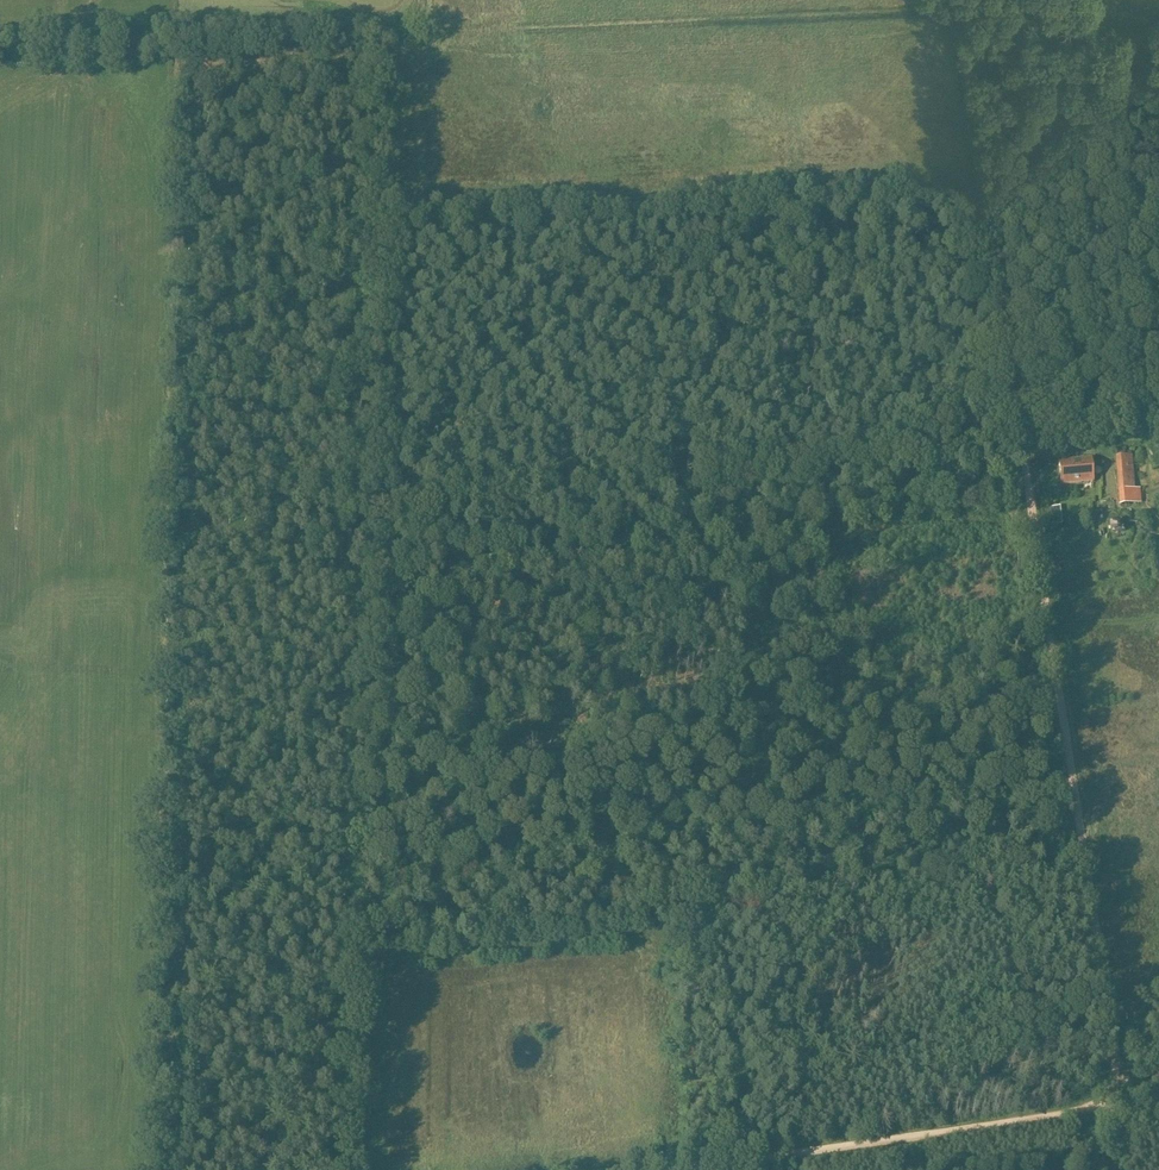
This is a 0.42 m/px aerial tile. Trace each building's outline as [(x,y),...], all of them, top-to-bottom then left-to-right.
[(1140,465),(1139,455),(1132,455),(1132,451),(1128,451),(1128,450),(1117,450),(1121,501),(1143,500),(1142,488),(1133,489),(1135,486),(1133,466),(1140,465)] [(1059,463),(1061,485),(1093,482),(1090,460),(1059,463)] [(1061,507),(1051,508),(1053,525),(1063,524),(1061,507)] [(1113,535),(1125,532),(1123,520),(1111,522),(1113,535)] [(1148,1126),(1149,1122),(1148,1118),(1146,1115),(1143,1114),(1139,1113),(1136,1114),(1134,1116),(1132,1120),(1131,1123),(1132,1126),(1134,1129),(1137,1131),(1141,1131),(1144,1130),(1147,1128),(1148,1126)]
